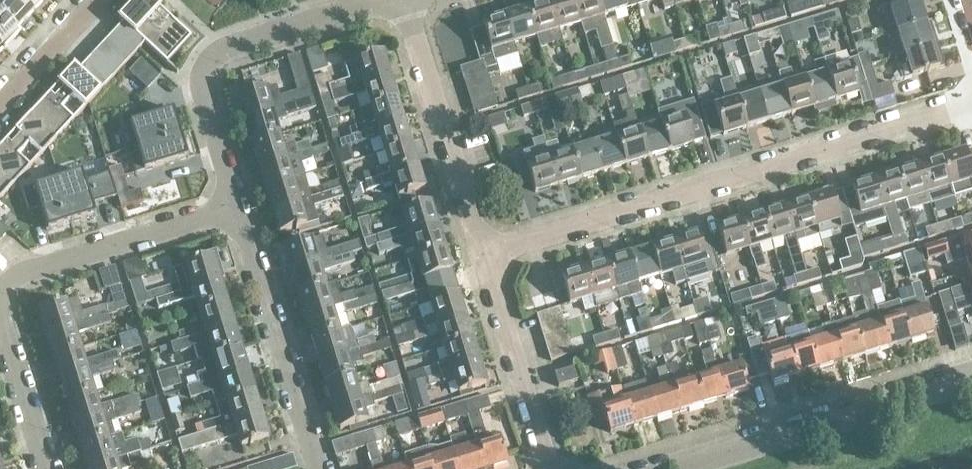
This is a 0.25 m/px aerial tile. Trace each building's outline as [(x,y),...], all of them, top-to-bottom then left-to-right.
[(21,0),(0,0),(0,13),(20,32),(21,32),(18,28),(33,11),(21,0)] [(33,11),(44,0),(21,0),(33,11)] [(156,13),(160,9),(151,0),(137,0),(119,19),(123,24),(145,44),(167,64),(191,38),(169,17),(165,22),(156,13)] [(564,44),(585,37),(584,35),(585,35),(574,0),(558,0),(558,1),(550,4),(562,42),(563,41),(564,44)] [(585,35),(596,32),(601,50),(613,47),(619,45),(611,21),(605,23),(604,17),(598,0),(574,0),(585,35)] [(638,7),(636,0),(598,0),(604,17),(638,7)] [(663,11),(674,7),(672,0),(660,0),(663,11)] [(807,3),(810,12),(822,8),(820,0),(816,0),(807,3)] [(844,2),(844,0),(820,0),(822,8),(844,2)] [(925,24),(918,1),(916,2),(916,0),(891,0),(893,8),(891,9),(898,32),(925,24)] [(527,10),(535,38),(549,34),(552,45),(562,42),(550,4),(527,10)] [(535,38),(527,10),(504,17),(513,45),(514,44),(535,38)] [(754,29),(765,26),(786,20),(783,10),(775,13),(752,20),(754,29)] [(811,19),(814,28),(818,42),(830,39),(825,25),(840,20),(837,11),(823,16),(811,19)] [(0,13),(0,46),(5,50),(6,49),(5,49),(20,32),(0,13)] [(470,31),(479,62),(483,61),(486,73),(486,75),(497,71),(494,63),(517,55),(514,44),(513,45),(504,17),(483,24),(484,27),(470,31)] [(814,28),(811,19),(789,26),(794,44),(809,40),(806,31),(814,28)] [(851,35),(860,32),(856,20),(847,23),(851,35)] [(898,32),(905,54),(932,46),(930,38),(935,36),(931,22),(925,24),(898,32)] [(730,26),(732,36),(744,32),(741,23),(730,26)] [(136,53),(145,44),(123,24),(114,33),(136,53)] [(732,36),(730,26),(718,30),(716,25),(705,28),(709,43),(732,36)] [(766,33),(769,43),(781,39),(783,48),(794,44),(789,26),(766,33)] [(114,33),(105,43),(127,63),(136,53),(114,33)] [(769,43),(766,33),(743,40),(748,57),(760,54),(758,46),(769,43)] [(684,40),(687,50),(699,46),(696,37),(684,40)] [(687,50),(684,40),(672,44),(671,42),(649,48),(653,60),(675,54),(687,50)] [(527,60),(542,51),(535,41),(521,50),(527,60)] [(105,43),(97,52),(118,72),(127,63),(105,43)] [(723,57),(736,53),(733,43),(720,47),(723,57)] [(940,52),(934,54),(932,46),(905,54),(894,57),(898,68),(908,65),(912,77),(945,67),(940,52)] [(307,53),(313,73),(327,68),(321,48),(307,53)] [(110,82),(118,72),(97,52),(88,62),(110,82)] [(861,67),(870,64),(867,53),(857,56),(861,67)] [(331,95),(390,77),(383,54),(357,62),(356,62),(345,65),(349,79),(332,84),(329,73),(314,78),(318,92),(320,98),(331,95)] [(245,121),(313,101),(311,93),(299,55),(286,59),(297,95),(280,100),(276,86),(238,98),(245,121)] [(679,56),(657,60),(659,72),(681,68),(679,56)] [(824,60),(836,101),(859,94),(848,59),(837,62),(834,56),(824,60)] [(617,61),(620,70),(632,67),(629,57),(617,61)] [(159,77),(141,60),(129,72),(147,90),(159,77)] [(836,101),(824,60),(813,63),(815,69),(803,73),(813,108),(815,114),(836,108),(834,101),(836,101)] [(463,80),(486,73),(483,61),(479,62),(460,68),(463,80)] [(620,70),(617,61),(604,65),(607,74),(620,70)] [(79,71),(101,92),(110,82),(88,62),(79,71)] [(870,64),(861,67),(865,81),(874,78),(870,64)] [(31,114),(30,115),(57,139),(101,92),(79,71),(74,67),(59,84),(31,114)] [(813,108),(803,73),(793,76),(791,70),(778,73),(783,88),(791,114),(813,108)] [(572,75),(575,84),(587,80),(584,71),(572,75)] [(486,73),(463,80),(466,91),(489,84),(486,75),(486,73)] [(623,77),(626,86),(637,83),(634,74),(623,77)] [(575,84),(572,75),(550,81),(553,91),(575,84)] [(370,107),(397,99),(390,77),(331,95),(334,104),(366,94),(370,107)] [(626,86),(623,77),(609,81),(599,84),(603,96),(624,90),(623,87),(626,86)] [(746,128),(738,101),(731,79),(720,83),(725,99),(701,106),(703,112),(710,137),(723,133),(723,135),(746,128)] [(872,103),(895,95),(891,83),(868,90),(872,103)] [(470,103),(493,96),(489,84),(466,91),(470,103)] [(526,89),(529,98),(543,94),(540,84),(526,89)] [(578,91),(581,100),(592,97),(589,87),(578,91)] [(761,94),(769,121),(791,114),(783,88),(761,94)] [(529,98),(526,89),(515,92),(518,101),(529,98)] [(581,100),(578,91),(554,98),(559,114),(583,107),(581,100)] [(769,121),(761,94),(738,101),(746,128),(769,121)] [(493,96),(470,103),(474,115),(497,108),(493,96)] [(352,138),(404,122),(397,99),(370,107),(375,121),(349,129),(352,138)] [(662,125),(670,152),(693,145),(692,144),(706,140),(693,100),(658,111),(662,125)] [(252,144),(279,135),(275,121),(300,113),(316,109),(313,101),(245,121),(252,144)] [(533,104),(536,114),(548,110),(545,101),(533,104)] [(536,114),(533,104),(520,108),(523,118),(536,114)] [(648,158),(640,131),(633,110),(625,113),(627,121),(613,125),(617,138),(625,165),(648,158)] [(173,111),(126,125),(133,148),(133,149),(180,135),(173,111)] [(15,131),(7,140),(0,148),(0,174),(13,186),(57,139),(30,115),(15,131)] [(384,152),(410,143),(404,122),(352,138),(333,144),(336,152),(354,146),(380,138),(384,152)] [(670,152),(662,125),(640,131),(648,158),(670,152)] [(133,148),(128,150),(135,174),(144,172),(187,158),(180,135),(133,149),(133,148)] [(286,158),(297,154),(327,145),(324,137),(308,142),(294,146),(293,143),(282,146),(279,135),(252,144),(258,166),(286,158)] [(558,186),(546,145),(545,145),(544,138),(531,141),(534,149),(523,153),(526,160),(514,164),(522,187),(532,183),(535,193),(558,186)] [(595,145),(603,172),(625,165),(617,138),(595,145)] [(546,145),(558,186),(581,179),(572,152),(571,146),(559,150),(556,142),(546,145)] [(365,182),(417,166),(410,143),(384,152),(388,166),(363,174),(365,182)] [(327,145),(297,154),(299,163),(329,153),(327,145)] [(603,172),(595,145),(572,152),(581,179),(603,172)] [(699,152),(679,157),(681,166),(701,161),(699,152)] [(953,198),(971,192),(971,167),(970,168),(965,153),(943,160),(941,154),(940,154),(953,198)] [(953,198),(940,154),(925,159),(927,164),(919,167),(928,194),(931,204),(953,198)] [(286,158),(258,166),(265,188),(292,180),(286,158)] [(905,201),(928,194),(919,167),(911,169),(910,163),(895,168),(905,201)] [(417,166),(365,182),(368,192),(394,184),(398,197),(424,189),(417,166)] [(112,182),(124,178),(120,167),(109,171),(110,173),(112,182)] [(893,205),(905,201),(895,168),(879,173),(881,179),(875,180),(882,208),(886,219),(891,235),(895,249),(907,245),(905,236),(903,236),(893,205)] [(82,173),(58,180),(72,224),(96,216),(93,206),(117,198),(117,197),(112,182),(110,173),(85,181),(82,173)] [(13,186),(0,174),(0,200),(13,186)] [(338,181),(308,191),(304,177),(293,180),(292,180),(265,188),(272,211),(340,190),(338,181)] [(34,187),(22,191),(28,212),(41,208),(48,231),(72,224),(58,180),(34,187)] [(854,229),(886,219),(882,208),(875,180),(851,187),(842,191),(853,226),(854,229)] [(819,236),(853,226),(842,191),(834,193),(832,187),(806,195),(808,201),(819,236)] [(128,193),(117,197),(121,208),(144,201),(140,190),(128,193)] [(298,228),(300,233),(319,228),(313,209),(341,201),(340,199),(342,198),(340,190),(272,211),(279,234),(298,228)] [(785,208),(796,243),(819,236),(808,201),(785,208)] [(410,236),(436,228),(429,205),(403,213),(407,227),(377,236),(380,245),(410,236)] [(783,239),(794,273),(804,270),(796,243),(785,208),(763,215),(772,242),(783,239)] [(772,242),(763,215),(741,221),(750,249),(756,270),(766,268),(759,246),(772,242)] [(971,225),(971,215),(960,219),(963,228),(971,225)] [(750,249),(741,221),(718,229),(726,256),(750,249)] [(937,226),(940,235),(952,231),(949,222),(937,226)] [(1,241),(9,232),(0,224),(0,240),(1,241)] [(940,235),(937,226),(925,229),(928,239),(940,235)] [(443,248),(446,247),(442,234),(439,235),(436,228),(410,236),(380,245),(376,246),(378,255),(387,253),(413,245),(417,258),(443,250),(443,248)] [(924,248),(927,260),(943,255),(946,266),(966,260),(970,272),(971,272),(971,234),(924,248)] [(687,282),(710,275),(697,235),(674,242),(683,270),(687,282)] [(862,259),(895,249),(891,235),(858,245),(862,259)] [(318,264),(329,261),(351,254),(361,251),(359,243),(326,252),(322,238),(284,250),(291,272),(318,264)] [(862,267),(863,262),(862,259),(858,245),(855,239),(843,242),(849,260),(838,263),(841,273),(854,269),(862,267)] [(687,282),(683,270),(674,242),(651,249),(660,277),(672,273),(675,286),(687,282)] [(660,277),(651,249),(629,256),(638,284),(660,277)] [(909,278),(926,272),(919,249),(902,255),(909,278)] [(424,281),(450,273),(443,250),(417,258),(408,261),(412,275),(396,280),(399,288),(424,281)] [(153,293),(156,301),(192,288),(219,280),(216,272),(223,270),(217,251),(199,257),(200,262),(174,270),(179,285),(153,293)] [(712,252),(703,255),(706,263),(709,274),(718,271),(712,252)] [(866,260),(869,271),(896,264),(893,252),(866,260)] [(298,295),(325,286),(321,273),(332,270),(331,269),(346,265),(354,262),(351,254),(329,261),(318,264),(291,272),(298,295)] [(607,262),(616,290),(619,302),(630,298),(641,295),(638,284),(629,256),(607,262)] [(584,269),(593,297),(596,309),(619,302),(616,290),(607,262),(584,269)] [(570,304),(593,297),(584,269),(577,272),(575,266),(554,273),(560,291),(565,290),(570,304)] [(805,273),(808,283),(821,279),(818,270),(805,273)] [(450,273),(424,281),(399,288),(381,294),(384,302),(415,292),(415,293),(418,293),(421,306),(431,303),(457,295),(450,273)] [(808,283),(805,273),(793,277),(796,286),(808,283)] [(879,322),(876,309),(871,293),(867,279),(866,279),(864,273),(842,280),(848,300),(861,297),(866,315),(852,319),(863,355),(887,348),(879,322)] [(867,279),(871,293),(882,290),(877,276),(867,279)] [(199,312),(226,303),(219,280),(192,288),(156,301),(159,310),(195,299),(199,312)] [(761,287),(764,296),(776,293),(773,283),(761,287)] [(829,284),(818,287),(824,307),(835,304),(829,284)] [(903,315),(902,315),(910,341),(934,334),(926,308),(926,307),(919,284),(910,286),(914,299),(899,304),(903,315)] [(938,295),(941,307),(971,297),(971,285),(938,295)] [(105,305),(99,286),(78,294),(84,312),(105,305)] [(325,286),(298,295),(305,317),(332,309),(325,286)] [(39,313),(45,335),(107,315),(116,313),(117,313),(128,310),(121,287),(109,290),(114,304),(105,307),(82,314),(77,300),(65,305),(39,313)] [(764,296),(761,287),(748,291),(730,296),(733,306),(764,296)] [(824,307),(818,287),(810,290),(816,310),(824,307)] [(343,306),(374,296),(372,288),(340,298),(343,306)] [(402,334),(464,317),(457,295),(431,303),(435,318),(410,326),(400,328),(402,334)] [(374,296),(343,306),(345,314),(377,305),(374,296)] [(941,307),(949,330),(962,326),(958,313),(971,309),(971,297),(941,307)] [(773,301),(779,321),(789,318),(783,298),(773,301)] [(779,321),(773,301),(758,305),(746,309),(747,316),(757,313),(761,326),(779,321)] [(910,341),(902,315),(903,315),(899,304),(899,302),(876,309),(879,322),(887,348),(910,341)] [(226,303),(199,312),(206,334),(233,326),(226,303)] [(694,307),(697,317),(709,313),(706,304),(694,307)] [(674,324),(685,321),(697,317),(694,307),(679,312),(678,306),(669,308),(674,324)] [(539,327),(562,320),(558,308),(535,315),(539,327)] [(332,309),(305,317),(311,340),(339,331),(332,309)] [(53,358),(79,350),(75,336),(110,325),(107,315),(45,335),(53,358)] [(640,334),(652,331),(649,321),(648,316),(636,320),(640,334)] [(445,348),(471,340),(464,317),(402,334),(403,337),(395,339),(398,347),(429,338),(429,339),(441,335),(445,348)] [(649,321),(652,331),(665,327),(662,317),(649,321)] [(712,319),(703,322),(701,323),(707,342),(718,339),(712,319)] [(830,327),(833,336),(841,362),(863,355),(852,319),(830,325),(831,326),(830,327)] [(543,339),(565,331),(562,320),(539,327),(543,339)] [(707,342),(701,323),(693,325),(699,345),(707,342)] [(233,326),(206,334),(195,338),(180,341),(170,344),(174,355),(194,349),(197,361),(213,357),(240,348),(233,326)] [(807,333),(810,343),(818,369),(841,362),(833,336),(830,327),(807,333)] [(339,331),(311,340),(318,362),(345,353),(370,346),(375,344),(373,337),(368,339),(354,343),(350,328),(349,328),(339,331)] [(180,341),(195,338),(192,329),(178,333),(180,341)] [(655,336),(661,356),(672,353),(669,345),(683,341),(680,329),(666,333),(655,336)] [(546,350),(569,343),(565,331),(543,339),(546,350)] [(605,335),(607,344),(620,340),(617,331),(605,335)] [(784,340),(787,350),(795,376),(818,369),(810,343),(807,333),(784,340)] [(607,344),(605,335),(592,339),(595,348),(607,344)] [(661,356),(655,336),(646,339),(652,359),(661,356)] [(388,340),(381,342),(384,351),(391,349),(388,340)] [(452,371),(478,363),(471,340),(445,348),(449,362),(438,366),(424,371),(426,379),(440,375),(452,371)] [(795,376),(787,350),(784,340),(762,346),(761,342),(747,346),(749,353),(752,362),(757,378),(769,374),(771,383),(795,376)] [(569,343),(546,350),(550,362),(572,355),(569,343)] [(352,376),(349,367),(361,363),(359,359),(373,355),(370,346),(345,353),(318,362),(325,384),(352,376)] [(240,348),(213,357),(217,370),(191,378),(194,387),(247,370),(240,348)] [(610,351),(616,371),(627,367),(621,348),(610,351)] [(79,350),(53,358),(60,380),(112,364),(112,363),(119,361),(117,352),(83,362),(79,350)] [(694,379),(702,405),(724,398),(716,372),(710,350),(700,353),(707,375),(694,379)] [(606,374),(616,371),(610,351),(591,357),(595,367),(604,365),(606,374)] [(716,372),(724,398),(749,391),(746,381),(757,378),(752,362),(749,353),(738,357),(741,365),(716,372)] [(459,394),(485,386),(478,363),(452,371),(440,375),(443,383),(455,380),(459,394)] [(66,402),(93,394),(89,380),(115,372),(112,364),(60,380),(66,402)] [(702,405),(694,379),(681,383),(675,365),(666,368),(671,386),(679,412),(702,405)] [(554,375),(558,388),(580,381),(576,368),(554,375)] [(647,393),(655,420),(679,412),(671,386),(666,368),(656,371),(661,389),(647,393)] [(227,402),(254,393),(247,370),(194,387),(197,397),(223,389),(227,402)] [(370,396),(400,387),(397,379),(368,388),(367,384),(356,388),(352,376),(325,384),(332,408),(360,399),(370,396)] [(162,386),(166,398),(193,391),(189,379),(162,386)] [(423,380),(408,384),(416,412),(431,408),(423,380)] [(360,399),(332,408),(340,431),(367,422),(363,411),(374,408),(373,404),(387,400),(391,399),(402,396),(400,387),(370,396),(360,399)] [(633,427),(621,388),(587,399),(595,427),(607,424),(610,434),(633,427)] [(655,420),(647,393),(625,400),(622,388),(621,388),(633,427),(655,420)] [(204,434),(261,415),(254,393),(227,402),(216,404),(221,420),(201,426),(204,434)] [(93,394),(66,402),(73,425),(136,405),(134,398),(98,409),(93,394)] [(407,413),(402,396),(391,399),(396,416),(407,413)] [(467,416),(476,446),(477,445),(484,468),(494,468),(508,465),(498,434),(486,438),(479,413),(491,409),(487,396),(463,403),(467,416)] [(467,416),(463,403),(453,406),(457,419),(467,416)] [(107,439),(115,437),(111,423),(139,414),(136,405),(73,425),(80,448),(107,439)] [(418,417),(422,430),(443,424),(439,410),(418,417)] [(268,439),(261,415),(204,434),(178,442),(182,454),(238,437),(241,448),(268,439)] [(422,430),(418,417),(394,424),(397,433),(410,429),(411,434),(422,430)] [(184,434),(180,418),(169,421),(173,437),(184,434)] [(372,431),(376,444),(385,442),(381,428),(372,431)] [(428,445),(449,437),(446,430),(425,438),(428,445)] [(373,468),(384,468),(376,444),(372,431),(347,438),(352,452),(366,447),(373,468)] [(459,468),(484,468),(477,445),(476,446),(468,448),(464,435),(449,440),(451,444),(453,453),(454,453),(459,468)] [(87,468),(92,468),(114,462),(107,439),(80,448),(87,468)] [(451,444),(436,448),(430,447),(427,448),(434,468),(459,468),(454,453),(453,453),(451,444)] [(409,468),(434,468),(427,448),(405,455),(408,467),(409,468)] [(130,467),(138,464),(144,463),(141,454),(126,458),(114,462),(92,468),(130,468),(130,467)]
